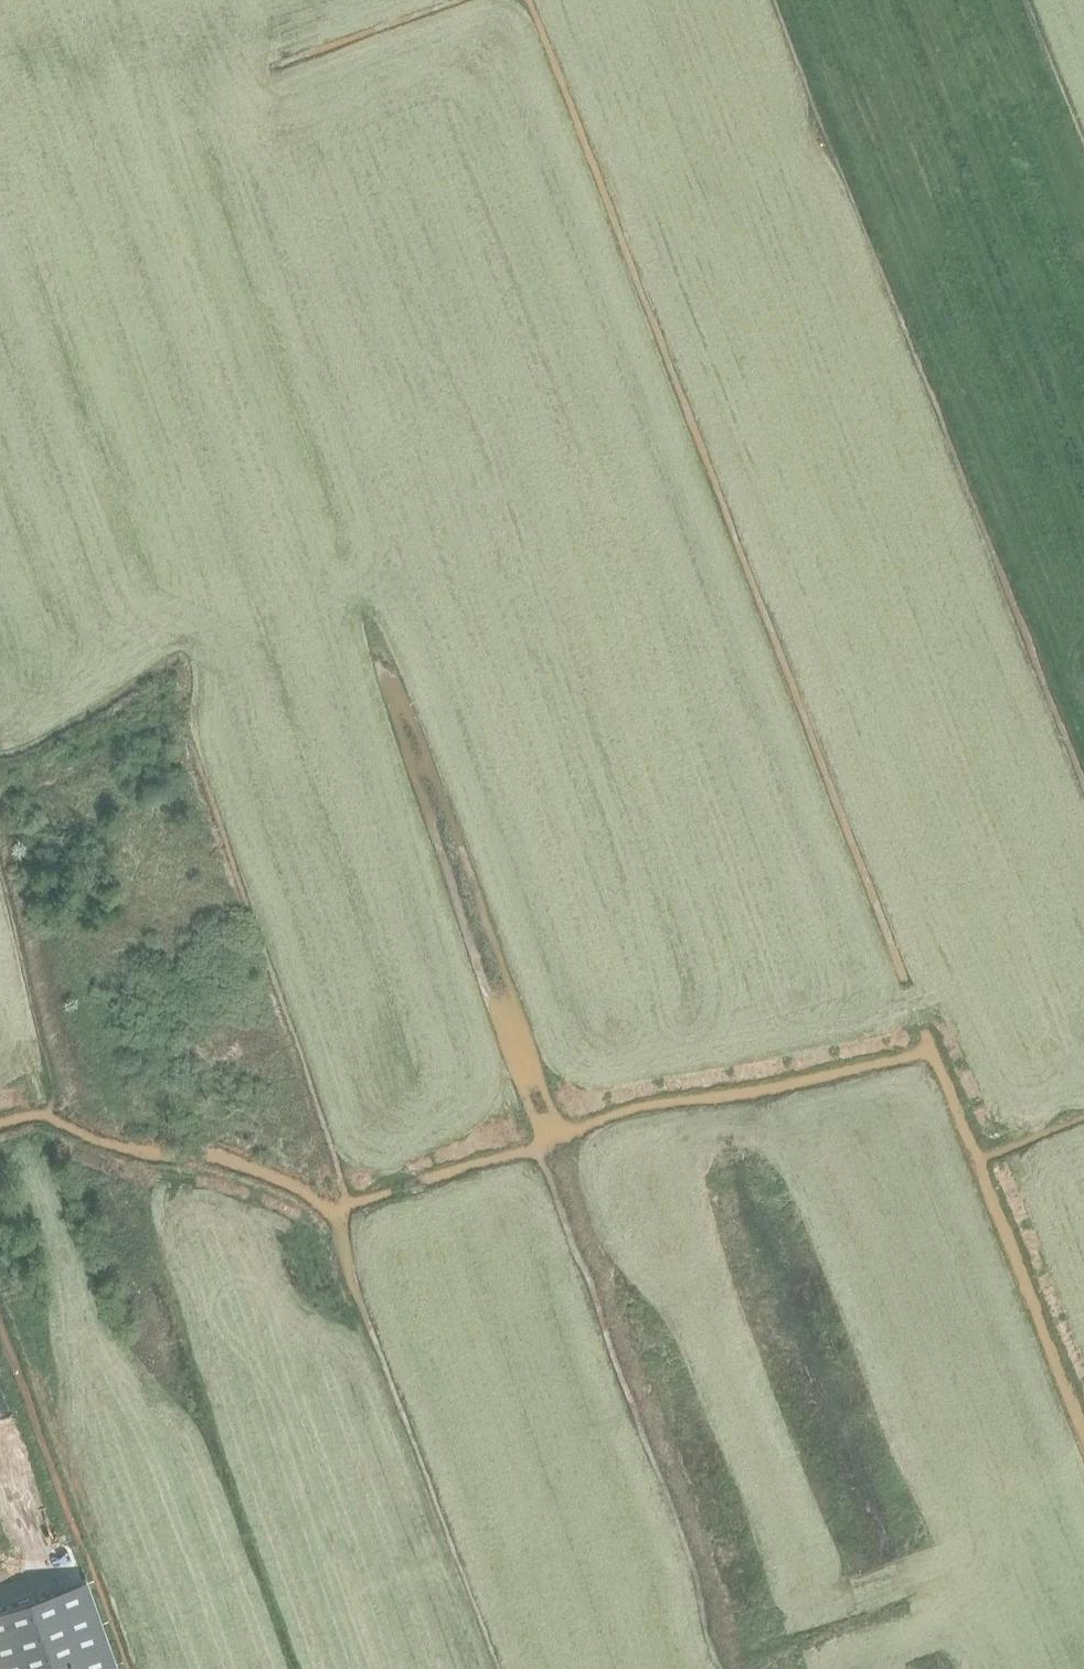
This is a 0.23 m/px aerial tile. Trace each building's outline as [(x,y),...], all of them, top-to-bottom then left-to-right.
[(0,1613),(0,1668),(114,1668),(84,1583),(0,1613)]
